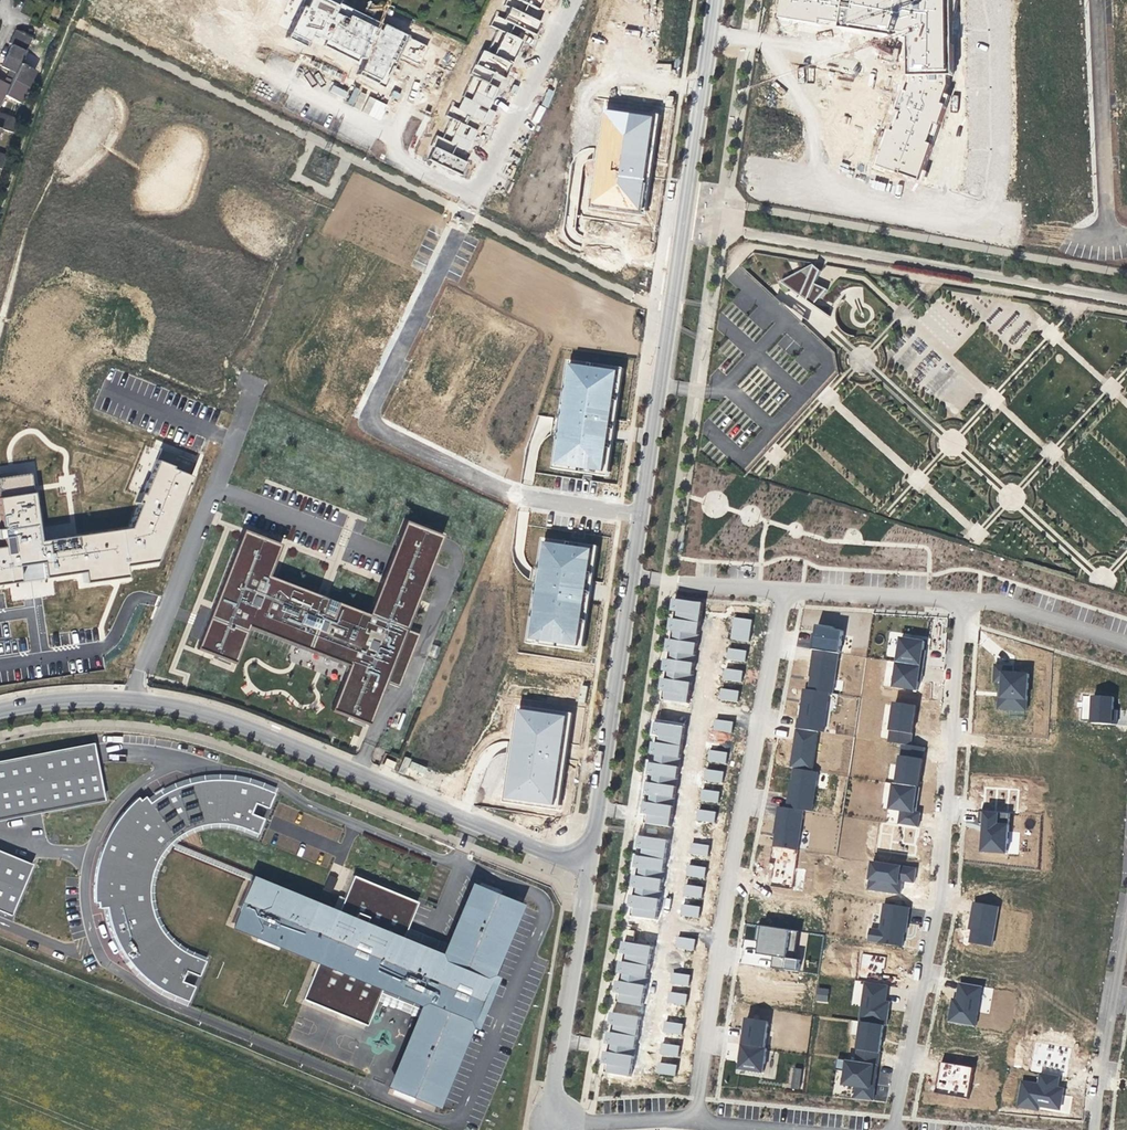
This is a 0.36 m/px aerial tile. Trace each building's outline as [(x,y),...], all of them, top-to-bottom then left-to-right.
[(285,38),(303,47),(310,34),(324,40),(321,46),(355,63),(358,57),(363,60),(356,75),(373,84),(383,89),(398,61),(400,57),(418,66),(427,46),(409,38),(399,33),(381,24),(371,18),(339,2),(334,0),(304,0),(301,7),(285,38)] [(502,5),(508,8),(506,13),(497,8),(490,24),(500,29),(489,52),(483,49),(470,74),(475,77),(461,105),(455,102),(448,115),(454,118),(444,139),(438,136),(434,145),(438,147),(432,159),(465,175),(545,13),(538,10),(543,0),(505,0),(502,5)] [(781,19),(902,40),(913,42),(914,82),(880,168),(918,182),(953,85),(953,74),(951,27),(952,0),(784,0),(781,19)] [(0,67),(9,72),(15,74),(12,79),(12,80),(20,84),(28,88),(33,77),(35,72),(20,64),(26,52),(12,45),(7,55),(0,67)] [(3,97),(18,106),(22,99),(28,88),(20,84),(12,80),(11,82),(8,86),(3,84),(0,82),(0,103),(3,97)] [(333,85),(330,92),(345,99),(349,92),(333,85)] [(380,120),(388,105),(369,95),(362,111),(380,120)] [(645,215),(659,115),(603,107),(590,207),(645,215)] [(11,133),(12,129),(16,118),(4,115),(0,113),(0,130),(11,133)] [(820,271),(812,263),(781,282),(814,305),(826,290),(816,284),(820,271)] [(623,367),(566,359),(550,468),(608,477),(623,367)] [(195,460),(161,448),(144,494),(140,493),(137,502),(140,503),(132,523),(37,536),(29,480),(0,483),(0,582),(83,571),(84,582),(129,575),(128,566),(157,562),(195,460)] [(440,535),(406,522),(382,583),(415,596),(440,535)] [(242,529),(196,648),(233,662),(247,628),(248,625),(368,671),(366,675),(384,682),(397,687),(418,634),(403,628),(415,596),(382,583),(368,619),(324,602),(326,597),(323,595),(317,593),(316,595),(315,598),(266,579),(267,576),(279,544),(242,529)] [(597,545),(539,537),(524,641),(581,650),(597,545)] [(267,576),(266,579),(315,598),(316,595),(267,576)] [(690,702),(704,603),(674,599),(660,698),(690,702)] [(752,621),(733,618),(730,640),(748,643),(752,621)] [(368,671),(248,625),(247,628),(346,667),(329,711),(367,725),(384,682),(366,675),(368,671)] [(813,634),(811,649),(814,649),(840,653),(844,631),(835,630),(835,628),(818,625),(816,634),(813,634)] [(924,650),(926,642),(902,639),(898,663),(924,666),(926,651),(924,650)] [(746,651),(728,648),(726,660),(744,663),(746,651)] [(840,653),(814,649),(810,677),(812,677),(810,690),(829,693),(833,694),(840,653)] [(924,666),(898,663),(895,687),(918,690),(919,682),(922,682),(924,666)] [(1014,666),(995,665),(994,682),(1000,683),(999,709),(1027,711),(1030,674),(1013,673),(1014,666)] [(743,670),(725,667),(723,679),(741,682),(743,670)] [(739,691),(721,688),(719,700),(737,703),(739,691)] [(810,690),(805,689),(800,719),(799,719),(797,728),(824,732),(829,693),(810,690)] [(1117,724),(1118,696),(1095,695),(1094,723),(1117,724)] [(903,744),(911,745),(917,706),(895,703),(889,742),(903,744)] [(569,713),(515,705),(501,802),(555,809),(569,713)] [(733,722),(715,719),(713,731),(731,734),(733,722)] [(671,826),(685,725),(657,721),(642,822),(671,826)] [(814,770),(820,733),(796,729),(790,766),(814,770)] [(104,802),(92,743),(0,761),(0,822),(104,802)] [(897,784),(919,787),(925,747),(911,745),(903,744),(897,784)] [(728,753),(709,750),(708,762),(726,765),(728,753)] [(391,768),(394,762),(384,758),(382,763),(391,768)] [(403,758),(399,772),(409,775),(411,771),(421,775),(424,765),(403,758)] [(724,771),(706,768),(704,780),(722,783),(724,771)] [(819,772),(795,769),(791,796),(790,796),(788,809),(804,811),(813,812),(819,772)] [(149,881),(152,871),(153,867),(158,857),(162,851),(165,847),(168,844),(170,842),(174,838),(183,832),(188,829),(202,825),(206,824),(213,823),(227,824),(233,825),(239,827),(256,834),(263,818),(249,813),(254,803),(267,808),(273,793),(259,787),(248,783),(233,780),(218,779),(202,780),(193,782),(182,785),(171,789),(162,794),(149,802),(145,798),(140,802),(139,800),(137,797),(125,808),(119,815),(110,828),(107,834),(101,847),(97,858),(95,868),(94,877),(93,890),(93,903),(97,902),(100,902),(100,908),(105,907),(108,920),(113,936),(118,945),(123,955),(129,962),(134,968),(146,980),(159,989),(171,995),(190,1003),(196,987),(183,982),(188,971),(201,977),(207,962),(188,954),(181,950),(171,942),(164,935),(158,927),(153,915),(151,911),(150,905),(149,895),(149,888),(149,881)] [(897,784),(895,784),(891,809),(902,811),(900,825),(919,828),(921,813),(916,813),(920,788),(919,787),(897,784)] [(1019,789),(985,786),(983,811),(1017,813),(1019,789)] [(720,792),(702,789),(700,801),(719,804),(720,792)] [(788,809),(780,807),(775,834),(777,834),(775,846),(799,850),(804,811),(788,809)] [(717,812),(698,809),(696,821),(715,824),(717,812)] [(1010,814),(981,812),(980,824),(985,824),(983,852),(1007,853),(1010,814)] [(920,828),(881,823),(877,852),(916,857),(920,828)] [(658,918),(669,840),(639,836),(628,914),(658,918)] [(332,908),(170,842),(165,847),(248,882),(335,916),(337,914),(343,899),(337,896),(332,908)] [(710,845),(692,842),(690,854),(708,857),(710,845)] [(793,889),(799,850),(775,846),(772,846),(769,869),(773,869),(771,885),(793,889)] [(31,864),(0,851),(0,911),(10,915),(31,864)] [(917,868),(873,862),(869,889),(901,894),(903,884),(900,884),(901,878),(903,878),(905,881),(914,883),(917,868)] [(706,868),(688,865),(686,876),(705,879),(706,868)] [(491,977),(520,906),(469,885),(445,944),(440,957),(400,941),(405,928),(415,902),(353,876),(348,887),(343,899),(337,914),(250,878),(228,932),(314,967),(301,999),(365,1026),(375,1002),(379,993),(417,1008),(413,1018),(385,1088),(437,1109),(440,1100),(470,1029),(475,1031),(479,1020),(495,982),(496,979),(491,977)] [(704,887),(685,885),(683,896),(702,899),(704,887)] [(913,906),(885,902),(881,927),(872,926),(870,941),(905,946),(907,932),(909,933),(913,906)] [(999,906),(973,902),(968,929),(972,929),(970,942),(992,946),(999,906)] [(700,907),(682,904),(680,916),(698,919),(700,907)] [(800,932),(759,926),(756,941),(761,942),(759,955),(774,957),(772,968),(800,972),(802,960),(796,959),(800,932)] [(445,944),(405,928),(400,941),(440,957),(445,944)] [(696,939),(677,936),(676,948),(694,951),(696,939)] [(645,1006),(653,946),(625,942),(616,1002),(645,1006)] [(866,982),(889,985),(897,987),(898,976),(884,973),(886,957),(863,953),(858,981),(866,982)] [(691,975),(673,972),(671,983),(689,986),(691,975)] [(860,1022),(862,1022),(884,1025),(887,1026),(890,1003),(886,1002),(889,985),(866,982),(860,1022)] [(976,1026),(982,987),(960,983),(957,1001),(953,1000),(949,1022),(976,1026)] [(829,989),(819,988),(817,1002),(828,1003),(829,989)] [(687,994),(669,991),(667,1003),(686,1006),(687,994)] [(417,1008),(379,993),(375,1002),(413,1018),(417,1008)] [(631,1076),(641,1017),(613,1012),(603,1071),(631,1076)] [(772,1020),(748,1016),(740,1070),(766,1073),(770,1048),(768,1047),(772,1020)] [(684,1024),(665,1021),(663,1033),(682,1036),(684,1024)] [(884,1025),(862,1022),(856,1062),(878,1065),(884,1025)] [(1030,1071),(1041,1073),(1061,1077),(1067,1078),(1073,1048),(1035,1042),(1030,1071)] [(681,1046),(662,1043),(660,1054),(679,1057),(681,1046)] [(856,1062),(837,1059),(836,1070),(846,1072),(844,1085),(857,1086),(855,1100),(873,1101),(878,1065),(856,1062)] [(677,1065),(658,1062),(657,1074),(675,1077),(677,1065)] [(974,1068),(940,1062),(935,1092),(969,1098),(974,1068)] [(804,1069),(792,1068),(790,1082),(787,1081),(787,1086),(802,1088),(804,1069)] [(878,1089),(886,1090),(886,1085),(888,1085),(889,1073),(879,1073),(878,1089)] [(1022,1081),(1018,1107),(1039,1111),(1040,1107),(1057,1110),(1062,1106),(1064,1095),(1060,1094),(1061,1088),(1059,1088),(1061,1077),(1041,1073),(1039,1084),(1022,1081)]
